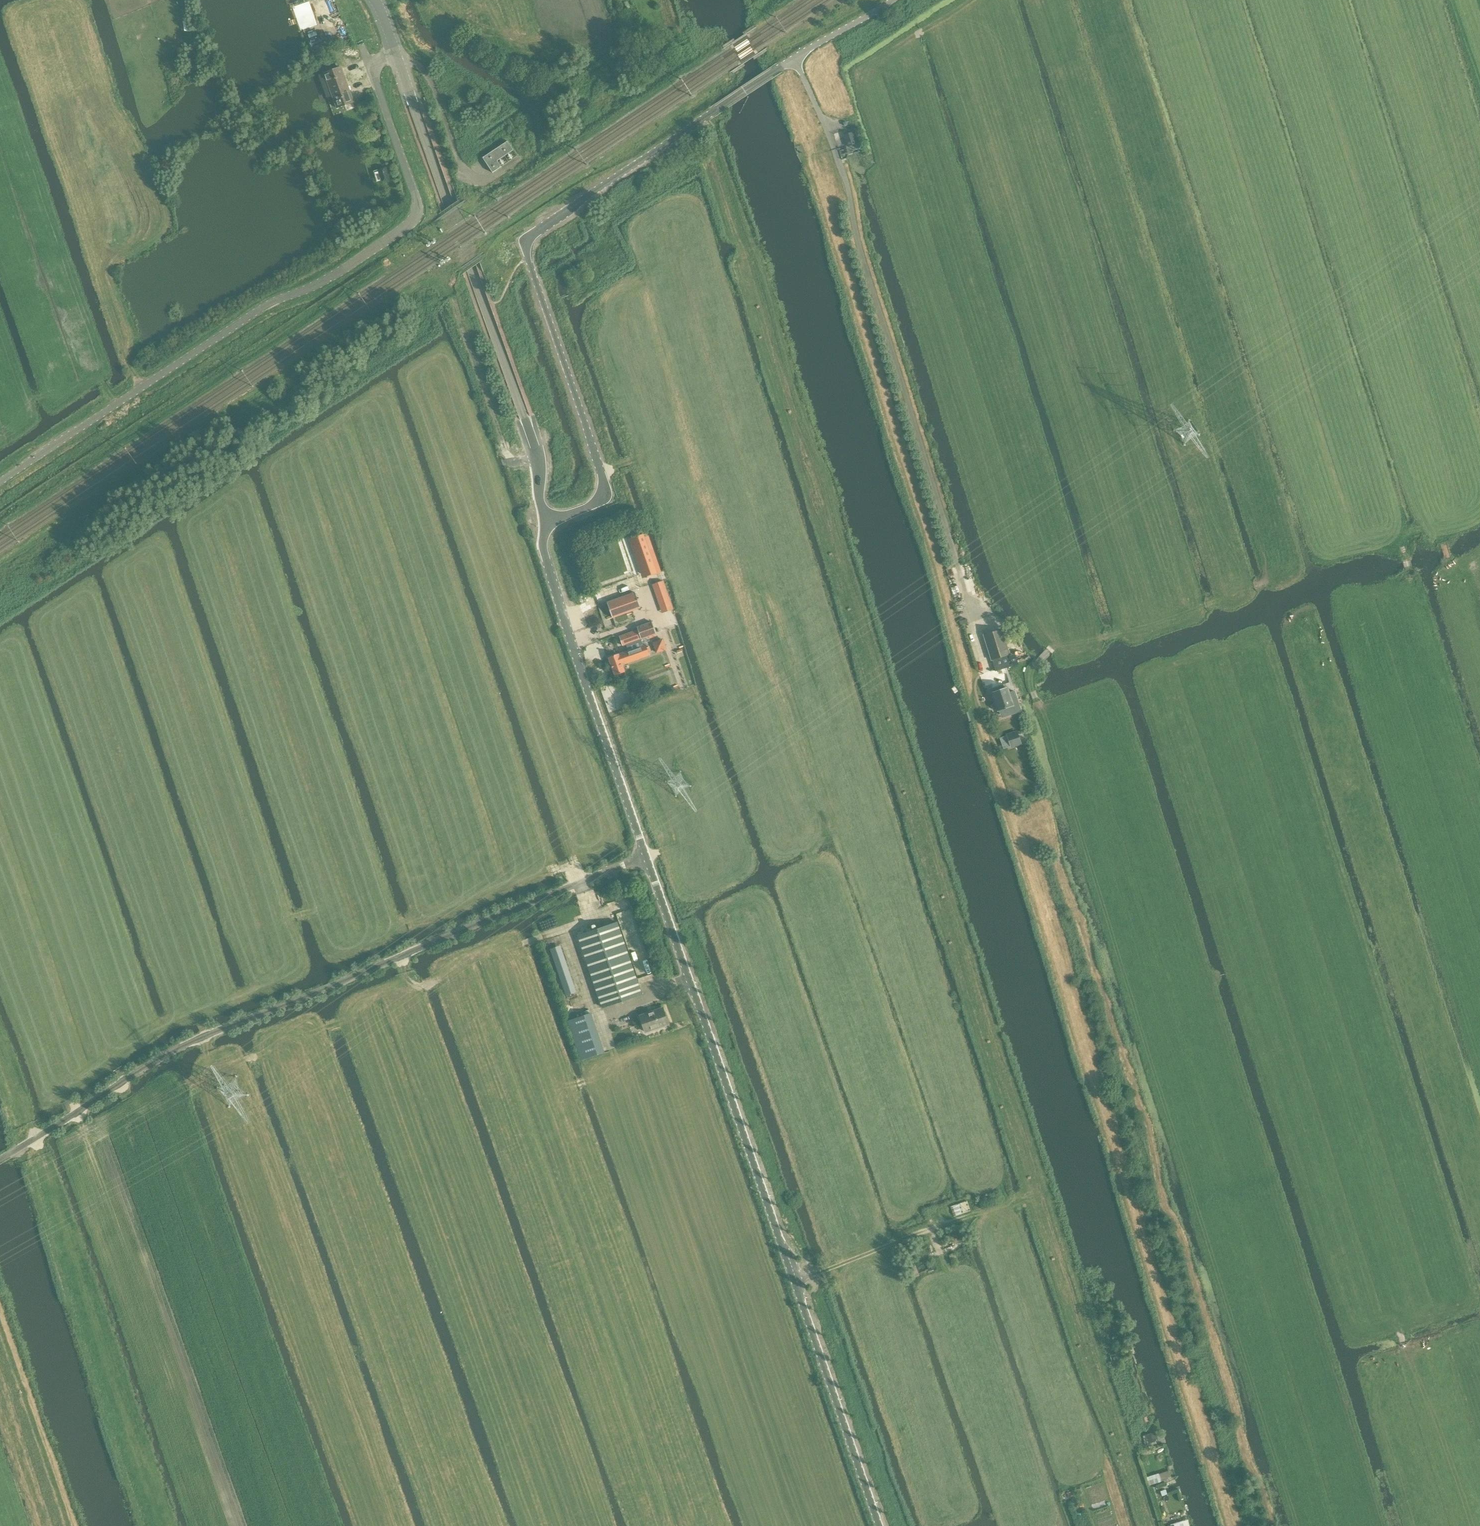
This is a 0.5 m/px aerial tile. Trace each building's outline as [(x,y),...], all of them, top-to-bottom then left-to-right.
[(317,23),(309,1),(293,7),(301,28),(317,23)] [(191,20),(183,22),(185,31),(190,32),(194,32),(191,20)] [(341,68),(328,73),(327,73),(319,76),(322,83),(328,81),(334,97),(337,108),(353,102),(341,68)] [(853,132),(843,135),(847,147),(848,147),(856,144),(857,144),(853,132)] [(508,141),(483,157),(484,159),(493,173),(501,167),(497,161),(514,150),(508,141)] [(386,169),(379,170),(381,181),(389,179),(386,169)] [(635,541),(633,542),(635,550),(638,549),(642,561),(640,562),(645,577),(657,573),(645,538),(635,541)] [(673,609),(663,580),(652,584),(662,613),(673,609)] [(640,608),(635,592),(607,602),(612,618),(640,608)] [(656,634),(651,622),(637,627),(641,639),(656,634)] [(615,656),(610,657),(615,673),(616,675),(624,672),(622,665),(649,655),(648,652),(651,651),(649,647),(647,648),(645,644),(643,645),(637,630),(619,636),(622,646),(626,645),(628,651),(615,656)] [(995,672),(1012,666),(1000,630),(984,635),(995,672)] [(651,643),(653,646),(656,654),(663,651),(666,650),(662,640),(651,643)] [(1006,688),(992,693),(998,711),(1004,708),(1007,716),(1021,711),(1014,691),(1008,693),(1006,688)] [(1020,744),(1016,731),(1005,735),(1010,748),(1020,744)] [(603,1008),(641,995),(617,923),(578,936),(603,1008)] [(662,1008),(638,1017),(644,1033),(668,1025),(662,1008)] [(955,1216),(963,1213),(958,1200),(950,1203),(955,1216)] [(1149,1479),(1152,1487),(1166,1481),(1163,1474),(1149,1479)]
